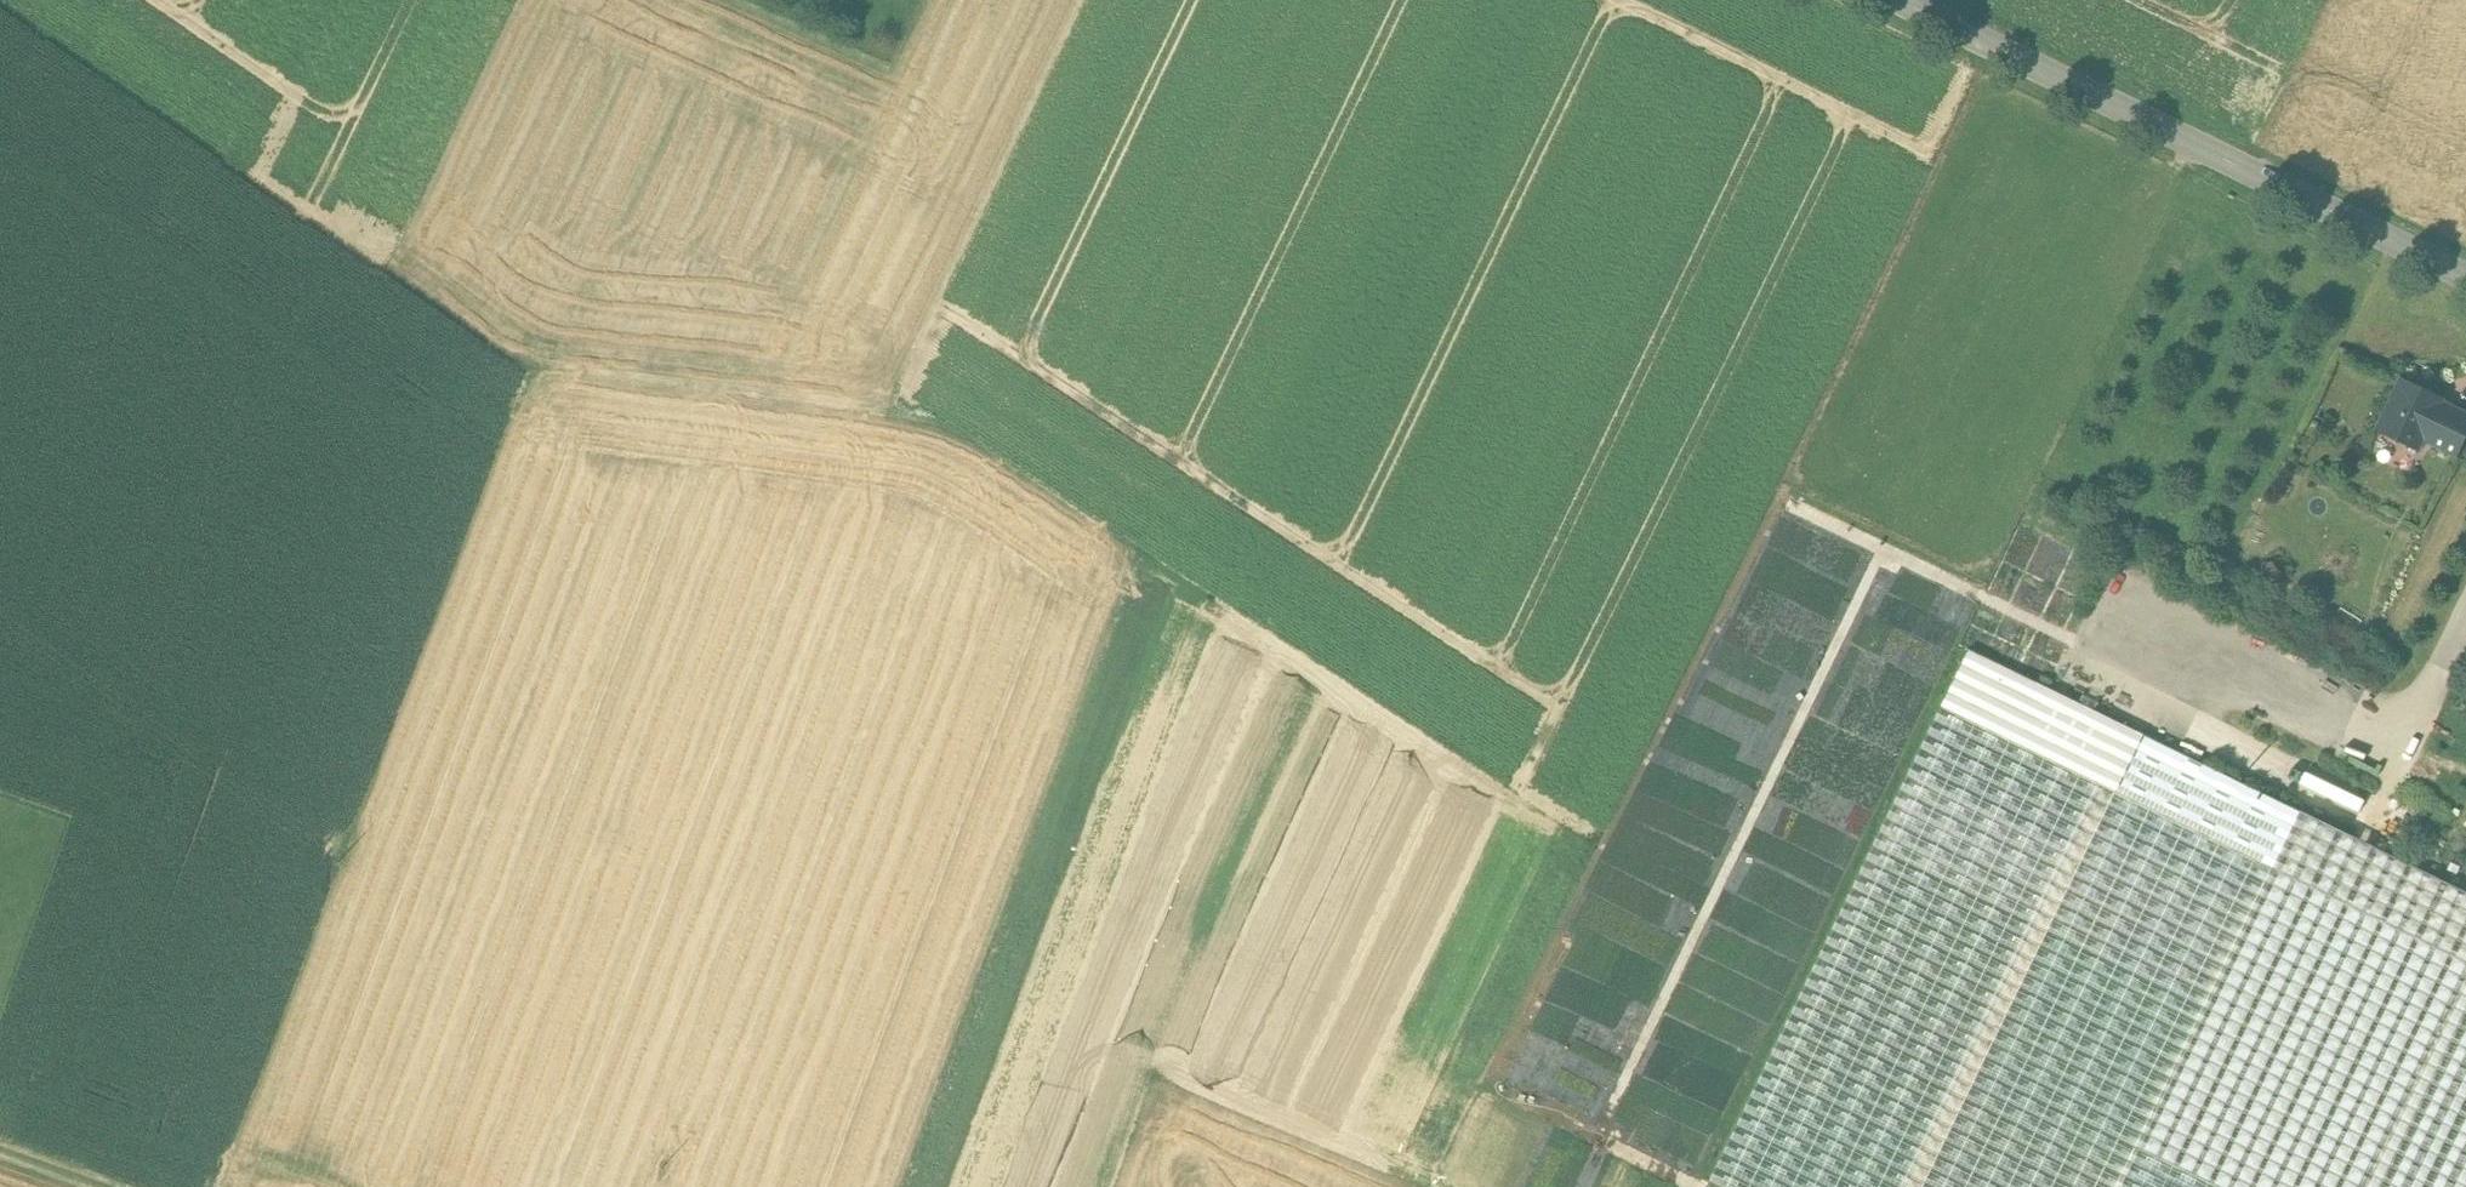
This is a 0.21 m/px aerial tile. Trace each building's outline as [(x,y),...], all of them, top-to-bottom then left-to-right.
[(2445,399),(2401,377),(2376,430),(2420,451),(2425,440),(2444,401),(2445,399)] [(2444,401),(2425,440),(2457,457),(2465,440),(2465,412),(2444,401)] [(1970,650),(1708,1186),(2118,1186),(2138,1147),(2220,1186),(2465,1186),(2465,891),(1970,650)] [(2302,772),(2297,784),(2358,808),(2363,796),(2302,772)] [(1727,1058),(1758,1014),(1745,1005),(1726,1032),(1711,1022),(1699,1039),(1727,1058)]
